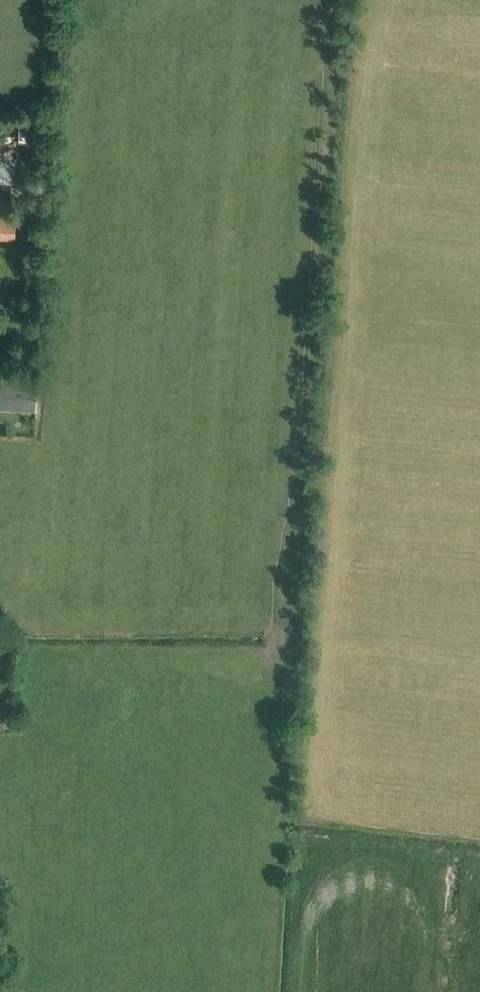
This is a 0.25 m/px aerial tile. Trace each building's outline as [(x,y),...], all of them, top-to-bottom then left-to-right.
[(12,184),(14,163),(0,163),(0,183),(12,184)] [(32,368),(31,359),(22,360),(22,368),(32,368)] [(31,414),(32,382),(0,380),(0,412),(31,414)]
